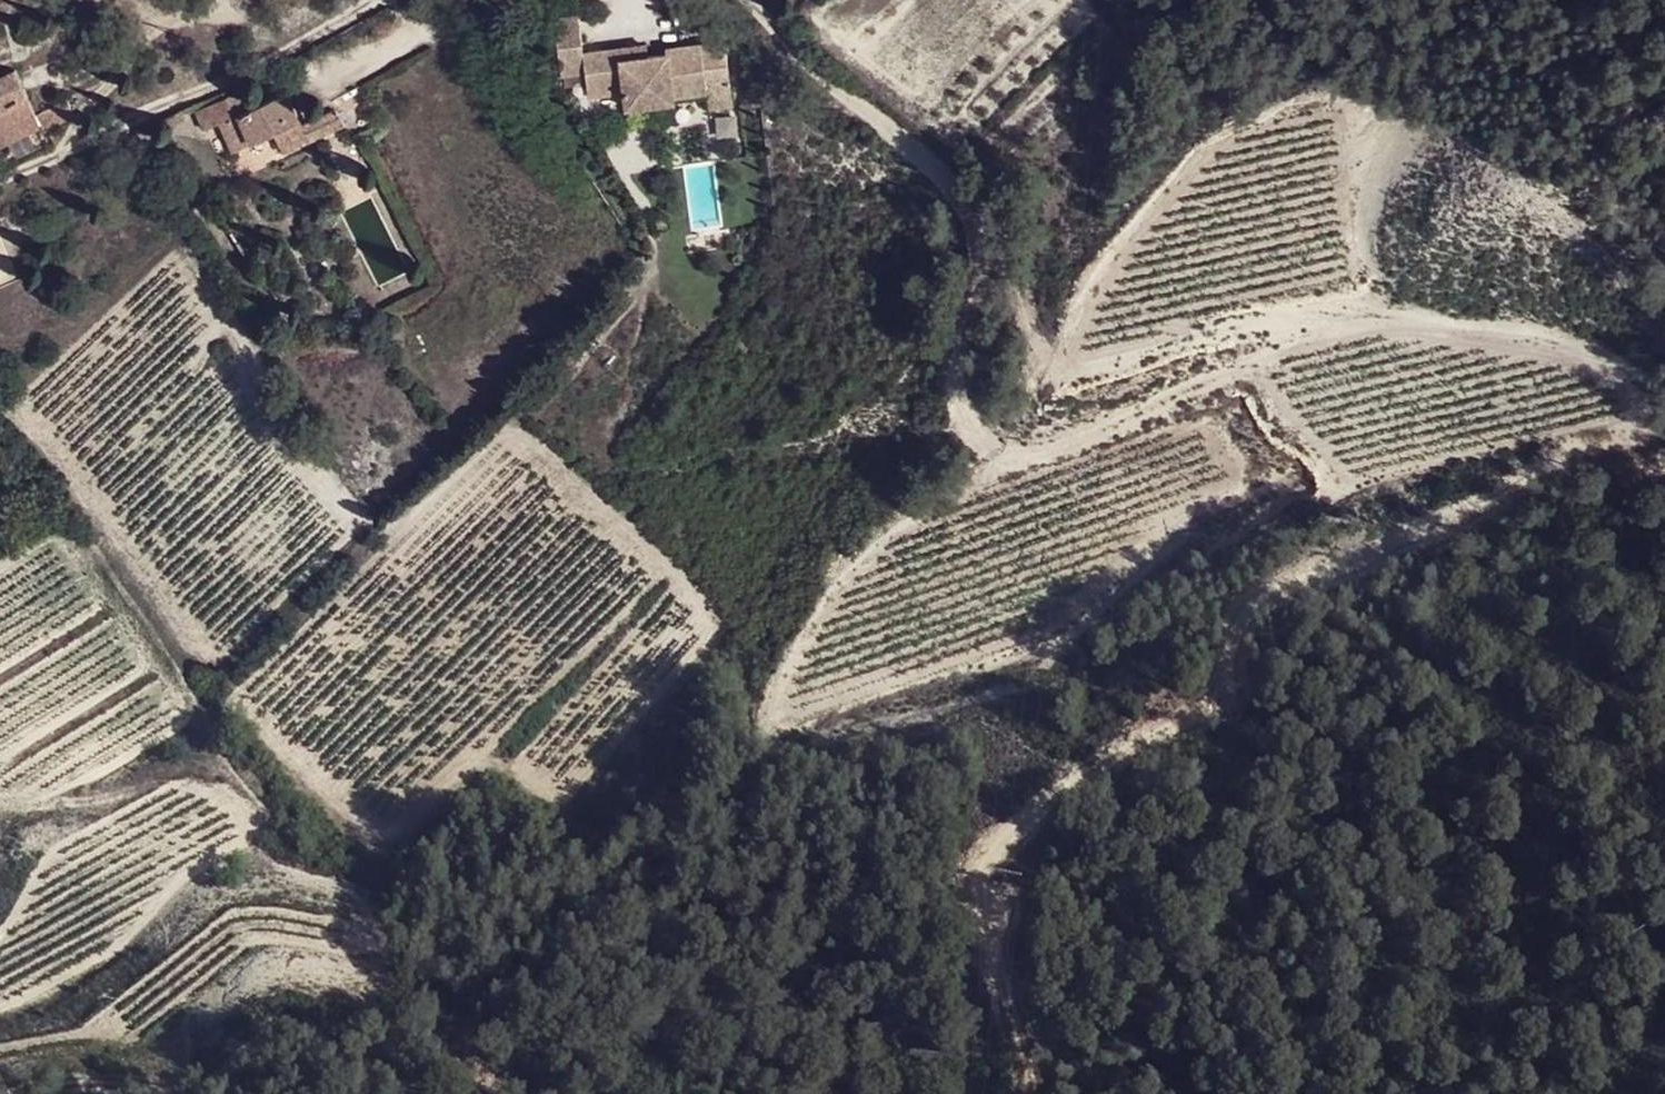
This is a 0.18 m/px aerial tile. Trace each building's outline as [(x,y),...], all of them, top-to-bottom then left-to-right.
[(619,49),(581,53),(587,96),(622,92),(624,107),(673,100),(671,95),(707,91),(702,61),(709,60),(710,67),(726,64),(723,41),(664,50),(664,55),(646,56),(620,60),(619,49)] [(646,45),(619,49),(620,60),(646,56),(646,45)] [(709,60),(702,61),(707,91),(728,88),(726,64),(710,67),(709,60)] [(66,100),(37,113),(14,68),(0,72),(0,144),(42,126),(46,130),(75,118),(66,100)] [(312,138),(301,121),(285,88),(250,105),(241,86),(197,108),(205,129),(221,123),(235,149),(277,131),(288,150),(312,138)] [(728,88),(707,91),(709,109),(730,106),(728,88)] [(334,105),(312,114),(322,133),(342,122),(334,105)] [(312,114),(301,121),(312,138),(322,133),(312,114)] [(664,216),(653,217),(657,231),(668,230),(664,216)]
